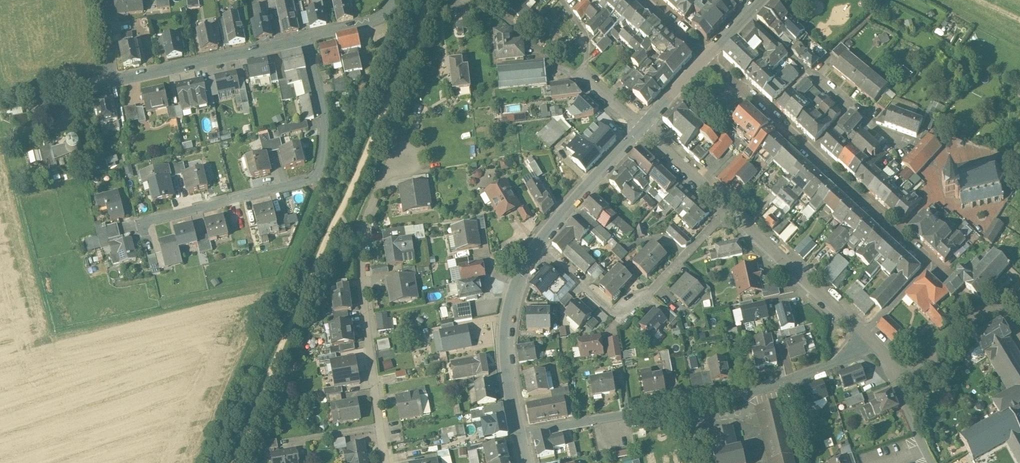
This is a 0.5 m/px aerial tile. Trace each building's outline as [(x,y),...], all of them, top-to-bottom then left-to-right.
[(115,1),(117,15),(133,13),(134,13),(143,12),(142,0),(121,0),(115,1)] [(157,9),(170,8),(169,0),(156,0),(157,9)] [(188,9),(200,8),(199,0),(187,0),(188,9)] [(259,0),(261,8),(265,7),(266,10),(272,9),(270,0),(261,0),(259,0)] [(276,2),(277,8),(283,35),(299,31),(292,0),(284,0),(277,1),(276,2)] [(313,1),(315,11),(307,13),(311,28),(327,25),(321,0),(318,0),(313,1)] [(340,2),(336,3),(337,6),(334,7),(338,23),(353,19),(349,0),(340,0),(340,2)] [(511,9),(518,15),(527,6),(532,0),(531,0),(520,0),(511,9)] [(581,4),(574,12),(581,20),(586,16),(601,0),(585,0),(581,4)] [(607,7),(615,0),(601,0),(586,16),(592,22),(604,11),(607,7)] [(615,14),(615,13),(611,17),(611,18),(598,31),(600,33),(605,39),(616,27),(619,24),(622,21),(623,21),(637,7),(630,0),(629,0),(615,14)] [(615,13),(615,14),(629,0),(615,0),(607,7),(615,13)] [(669,5),(677,13),(688,0),(673,0),(669,5)] [(677,13),(685,21),(694,11),(699,5),(694,0),(688,0),(677,13)] [(727,0),(710,0),(712,2),(729,17),(737,9),(727,0)] [(562,7),(559,2),(554,8),(558,11),(562,7)] [(712,2),(709,5),(711,7),(705,13),(702,10),(703,9),(699,5),(694,11),(701,18),(692,28),(707,42),(729,17),(712,2)] [(788,17),(774,3),(765,12),(776,23),(779,26),(788,17)] [(527,6),(518,15),(527,23),(535,14),(527,6)] [(261,8),(255,9),(257,22),(253,23),(256,40),(272,37),(266,10),(265,7),(261,8)] [(654,22),(637,7),(623,21),(622,21),(619,24),(624,29),(628,25),(630,28),(623,35),(620,39),(630,48),(654,22)] [(611,17),(604,11),(592,22),(586,28),(594,36),(598,31),(611,18),(611,17)] [(776,23),(765,12),(758,20),(769,30),(776,23)] [(238,15),(224,18),(230,45),(230,46),(246,42),(242,27),(240,27),(238,15)] [(805,33),(788,17),(779,26),(796,42),(797,42),(805,33)] [(224,18),(218,20),(219,27),(220,27),(224,46),(230,45),(224,18)] [(204,22),(196,24),(198,31),(207,30),(207,28),(205,29),(204,22)] [(540,22),(533,29),(537,33),(544,26),(540,22)] [(654,22),(630,48),(629,48),(637,55),(644,48),(661,29),(654,22)] [(779,26),(776,23),(769,30),(780,41),(784,37),(792,45),(794,47),(791,51),(799,58),(806,50),(798,43),(797,42),(796,42),(779,26)] [(776,46),(753,24),(746,33),(748,34),(749,33),(761,45),(768,54),(776,46)] [(198,31),(198,32),(202,52),(218,49),(217,42),(220,41),(217,27),(207,30),(198,31)] [(597,47),(602,53),(612,43),(608,40),(612,36),(618,41),(620,39),(623,35),(616,27),(605,39),(597,47)] [(645,49),(632,63),(639,70),(653,55),(650,53),(653,49),(667,34),(661,29),(644,48),(645,49)] [(511,30),(495,32),(498,60),(524,57),(522,41),(512,42),(511,30)] [(357,32),(337,37),(346,75),(360,71),(362,71),(358,51),(361,50),(357,32)] [(600,33),(591,42),(597,47),(605,39),(600,33)] [(761,45),(749,33),(748,34),(746,33),(738,41),(760,61),(768,54),(761,45)] [(678,45),(667,34),(653,49),(660,55),(658,56),(656,58),(657,59),(658,60),(660,59),(662,61),(664,59),(678,45)] [(178,35),(164,38),(164,39),(166,50),(168,59),(182,56),(181,49),(184,48),(182,35),(178,36),(178,35)] [(792,45),(784,37),(780,41),(788,48),(792,45)] [(164,38),(157,40),(159,51),(166,50),(164,39),(164,38)] [(562,40),(555,48),(560,53),(567,45),(562,40)] [(760,61),(738,41),(724,56),(755,86),(768,72),(769,70),(760,61)] [(137,44),(120,48),(125,68),(133,66),(135,68),(139,67),(141,64),(137,44)] [(841,44),(832,53),(841,61),(846,54),(847,55),(850,52),(841,44)] [(337,45),(320,48),(324,67),(334,65),(335,70),(343,69),(337,45)] [(678,45),(664,59),(662,61),(659,64),(660,65),(674,78),(692,58),(678,45)] [(827,54),(818,45),(813,51),(823,59),(827,54)] [(788,57),(776,46),(768,54),(760,61),(769,70),(773,72),(788,57)] [(302,53),(282,57),(288,87),(302,83),(299,72),(306,70),(302,53)] [(819,62),(809,53),(802,60),(812,70),(819,62)] [(847,55),(846,54),(841,61),(834,70),(856,88),(869,72),(847,55)] [(268,61),(248,65),(251,81),(271,78),(269,66),(268,61)] [(462,61),(450,62),(453,92),(470,90),(468,69),(463,69),(462,61)] [(546,61),(497,66),(499,89),(547,85),(546,69),(550,65),(546,61)] [(648,62),(638,73),(646,81),(646,80),(656,69),(648,62)] [(275,65),(269,66),(271,78),(272,84),(279,82),(275,65)] [(674,78),(660,65),(656,69),(646,80),(660,93),(674,78)] [(914,72),(907,66),(902,72),(910,78),(914,72)] [(627,67),(616,78),(621,82),(631,71),(627,67)] [(789,67),(777,80),(786,89),(799,76),(789,67)] [(312,96),(306,70),(299,72),(302,83),(305,97),(300,98),(305,121),(314,119),(310,97),(312,96)] [(638,73),(634,70),(622,84),(634,94),(646,81),(638,73)] [(360,71),(346,75),(348,82),(362,79),(360,71)] [(768,72),(755,86),(763,94),(777,80),(768,72)] [(888,88),(869,72),(856,88),(875,103),(888,88)] [(237,73),(215,77),(219,94),(240,90),(237,73)] [(345,79),(332,82),(335,95),(348,93),(345,79)] [(203,80),(176,86),(180,104),(181,104),(181,107),(183,113),(208,108),(206,98),(207,98),(203,80)] [(660,93),(646,80),(646,81),(634,94),(648,107),(660,93)] [(777,80),(763,94),(764,95),(771,101),(771,102),(772,102),(786,89),(777,80)] [(805,80),(778,108),(785,115),(799,100),(800,100),(804,96),(813,87),(805,80)] [(287,90),(285,81),(279,82),(282,102),(291,100),(289,90),(287,90)] [(569,83),(550,85),(552,99),(582,96),(582,95),(569,83)] [(823,97),(813,87),(804,96),(814,106),(823,97)] [(164,89),(143,93),(147,113),(167,108),(169,108),(164,89)] [(246,91),(240,92),(241,96),(243,105),(249,104),(246,91)] [(885,95),(877,105),(885,111),(893,101),(885,95)] [(584,97),(568,113),(574,119),(594,116),(599,111),(584,97)] [(823,97),(814,106),(810,110),(796,125),(802,130),(828,101),(823,97)] [(113,99),(96,103),(101,125),(110,123),(109,122),(118,120),(113,99)] [(799,100),(785,115),(796,125),(810,110),(800,100),(799,100)] [(63,112),(51,101),(47,106),(59,116),(63,112)] [(828,101),(802,130),(809,136),(835,107),(828,101)] [(679,104),(663,121),(674,131),(690,114),(679,104)] [(542,117),(562,115),(561,107),(549,107),(549,105),(541,106),(542,117)] [(174,107),(169,108),(167,108),(170,120),(177,119),(175,109),(174,107)] [(175,109),(177,119),(184,118),(183,113),(181,107),(175,109)] [(835,107),(809,136),(815,142),(841,114),(835,107)] [(144,109),(137,111),(139,124),(146,122),(144,109)] [(747,109),(732,125),(732,126),(739,133),(737,135),(744,142),(747,139),(753,145),(742,157),(749,163),(757,155),(775,135),(747,109)] [(888,109),(877,123),(885,126),(891,110),(888,109)] [(923,122),(891,110),(885,126),(917,138),(923,122)] [(54,121),(43,111),(39,115),(50,126),(54,121)] [(718,142),(690,114),(674,131),(676,133),(673,137),(684,148),(699,162),(706,156),(719,142),(718,142)] [(929,114),(923,127),(931,130),(937,117),(929,114)] [(851,115),(838,129),(846,136),(844,138),(847,141),(858,129),(863,123),(851,115)] [(280,117),(273,120),(276,125),(283,122),(280,117)] [(554,120),(541,133),(544,136),(541,139),(550,149),(566,133),(554,120)] [(307,121),(287,126),(289,134),(309,129),(307,121)] [(616,142),(594,121),(593,121),(579,136),(588,145),(601,158),(616,142)] [(838,129),(821,148),(832,158),(847,141),(844,138),(846,136),(838,129)] [(847,141),(832,158),(839,164),(864,135),(858,129),(847,141)] [(940,133),(933,131),(929,136),(933,140),(940,133)] [(74,134),(44,141),(46,148),(42,149),(40,152),(40,151),(28,154),(31,165),(42,162),(43,162),(45,164),(46,163),(46,164),(48,164),(48,163),(49,162),(51,170),(58,169),(58,168),(57,163),(59,162),(70,158),(68,157),(66,154),(66,151),(66,147),(68,145),(71,143),(74,142),(77,143),(74,134)] [(269,135),(259,137),(264,154),(266,154),(266,155),(274,153),(271,142),(269,135)] [(775,135),(757,155),(765,163),(770,157),(775,162),(789,147),(775,135)] [(864,135),(839,164),(855,179),(877,154),(880,150),(864,135)] [(579,136),(567,149),(577,158),(588,145),(579,136)] [(718,142),(719,142),(722,145),(728,139),(723,136),(718,142)] [(929,136),(903,165),(911,172),(915,176),(916,177),(942,148),(933,140),(929,136)] [(281,139),(271,142),(274,153),(281,151),(281,150),(283,150),(281,139)] [(82,154),(83,151),(82,147),(80,145),(77,143),(74,142),(71,143),(68,145),(66,147),(66,151),(66,154),(68,157),(70,158),(71,158),(74,159),(77,158),(80,156),(82,154)] [(283,150),(281,150),(281,151),(286,170),(305,165),(300,145),(283,150)] [(601,158),(588,145),(577,158),(573,162),(586,174),(601,158)] [(775,162),(774,163),(786,174),(783,178),(791,185),(799,176),(795,172),(805,162),(789,147),(775,162)] [(658,165),(641,150),(629,163),(640,173),(647,180),(649,178),(647,177),(658,165)] [(264,154),(247,159),(252,179),(271,174),(266,155),(266,154),(264,154)] [(877,154),(855,179),(869,192),(881,177),(874,170),(883,159),(877,154)] [(706,156),(699,162),(705,167),(711,161),(706,156)] [(978,162),(977,162),(977,164),(971,165),(971,163),(969,164),(970,166),(963,167),(963,165),(962,165),(962,167),(955,169),(953,168),(952,169),(954,170),(955,178),(954,179),(956,181),(942,184),(946,199),(955,197),(956,199),(958,200),(959,199),(960,200),(962,208),(961,209),(962,210),(963,208),(971,207),(972,209),(973,208),(973,206),(979,205),(979,207),(981,207),(980,205),(986,203),(986,205),(988,205),(988,203),(993,202),(994,203),(995,203),(995,201),(1002,200),(1003,200),(1004,199),(1004,198),(1004,197),(1003,197),(1001,190),(1000,189),(1003,184),(1005,184),(1005,182),(1003,182),(1002,176),(1004,174),(1002,173),(1000,174),(996,171),(997,164),(999,164),(998,162),(997,163),(994,160),(994,159),(993,159),(992,160),(985,162),(985,160),(983,161),(984,162),(979,163),(978,162)] [(107,161),(99,163),(102,172),(109,170),(107,161)] [(737,161),(721,179),(728,186),(736,177),(745,168),(737,161)] [(530,165),(529,166),(536,178),(542,174),(535,162),(530,165)] [(829,184),(805,162),(795,172),(799,176),(791,185),(786,190),(799,201),(798,202),(805,209),(808,207),(829,184)] [(640,173),(629,163),(622,170),(633,181),(640,173)] [(184,164),(174,166),(177,177),(184,175),(184,174),(186,174),(184,164)] [(748,164),(736,177),(745,186),(757,173),(748,164)] [(174,166),(168,167),(171,178),(177,177),(174,166)] [(168,167),(141,174),(143,185),(150,183),(152,191),(155,203),(174,198),(169,179),(171,178),(168,167)] [(676,182),(660,167),(649,178),(666,193),(676,182)] [(75,179),(59,173),(58,169),(51,170),(52,171),(42,174),(44,180),(46,184),(55,181),(55,185),(75,180),(75,179)] [(186,174),(184,174),(184,175),(189,194),(208,190),(203,170),(186,174)] [(633,181),(622,170),(610,183),(633,205),(643,194),(631,183),(633,181)] [(881,177),(869,192),(876,198),(890,183),(895,178),(887,170),(881,177)] [(647,180),(640,173),(633,181),(645,193),(648,189),(647,188),(649,186),(645,182),(647,180)] [(426,176),(413,178),(414,185),(427,183),(426,176)] [(783,178),(770,192),(778,199),(786,190),(791,185),(783,178)] [(554,208),(538,180),(526,186),(544,218),(554,208)] [(506,182),(487,193),(500,217),(520,206),(506,182)] [(150,183),(143,185),(145,193),(152,191),(150,183)] [(414,185),(400,187),(404,213),(429,209),(429,210),(432,209),(432,208),(431,208),(427,183),(414,185)] [(890,183),(876,198),(876,199),(885,207),(896,195),(888,188),(892,185),(890,183)] [(896,195),(885,207),(894,215),(906,202),(906,201),(903,199),(913,188),(908,183),(904,186),(896,195)] [(829,184),(808,207),(812,210),(810,212),(812,214),(814,212),(815,214),(824,205),(837,192),(829,184)] [(681,186),(665,203),(670,207),(686,191),(681,186)] [(799,201),(786,190),(778,199),(777,199),(783,204),(791,211),(798,202),(799,201)] [(670,207),(667,211),(670,213),(673,209),(675,212),(691,196),(686,191),(670,207)] [(119,192),(95,198),(98,209),(106,207),(107,208),(111,222),(125,218),(119,192)] [(849,203),(837,192),(824,205),(835,216),(849,203)] [(913,193),(906,201),(906,202),(894,215),(903,223),(922,202),(913,193)] [(691,196),(675,212),(684,220),(700,204),(691,196)] [(616,216),(596,198),(585,211),(604,229),(610,223),(616,216)] [(835,216),(833,219),(842,227),(857,211),(849,203),(835,216)] [(684,220),(682,222),(689,228),(698,226),(710,213),(700,204),(684,220)] [(783,204),(765,224),(773,231),(784,218),(791,211),(783,204)] [(814,215),(803,228),(809,234),(816,227),(820,221),(826,227),(833,219),(835,216),(824,205),(815,214),(814,215)] [(273,206),(254,211),(263,245),(270,243),(268,237),(279,234),(277,224),(278,224),(276,219),(273,206)] [(532,218),(526,206),(519,210),(525,222),(532,218)] [(771,206),(760,218),(764,222),(775,210),(771,206)] [(924,214),(909,229),(923,242),(938,227),(933,223),(934,221),(932,219),(938,213),(932,207),(925,215),(924,214)] [(869,222),(857,211),(842,227),(841,229),(846,235),(850,231),(853,233),(849,237),(852,240),(869,222)] [(584,213),(561,237),(570,246),(573,242),(578,247),(582,244),(580,243),(582,241),(588,247),(596,239),(604,246),(611,238),(584,213)] [(288,216),(276,219),(278,224),(277,224),(279,234),(286,232),(285,228),(291,226),(288,216)] [(484,216),(477,218),(479,230),(486,229),(484,216)] [(635,231),(616,216),(610,223),(629,238),(635,231)] [(224,218),(205,223),(208,236),(210,241),(229,236),(224,218)] [(784,218),(773,231),(778,236),(789,223),(784,218)] [(1004,226),(995,220),(984,240),(992,245),(1004,226)] [(880,231),(869,222),(852,240),(847,246),(853,252),(855,250),(859,253),(880,231)] [(959,231),(966,236),(972,227),(964,223),(959,231)] [(117,224),(105,227),(107,234),(119,231),(117,224)] [(476,224),(455,227),(457,238),(458,237),(460,250),(480,247),(476,224)] [(642,224),(637,230),(640,238),(646,237),(642,224)] [(683,233),(674,225),(667,233),(675,241),(683,233)] [(787,242),(797,230),(791,225),(781,237),(787,242)] [(940,225),(938,227),(923,242),(936,255),(952,237),(940,225)] [(193,226),(174,231),(176,239),(179,249),(198,244),(197,239),(193,226)] [(105,227),(96,230),(98,236),(107,234),(105,227)] [(414,227),(405,228),(406,238),(412,238),(415,237),(416,241),(425,239),(424,232),(415,233),(414,227)] [(405,228),(385,231),(387,241),(406,238),(405,228)] [(841,229),(814,257),(820,262),(831,251),(837,257),(847,246),(852,240),(849,237),(846,235),(841,229)] [(952,237),(936,255),(945,263),(965,241),(960,236),(961,234),(958,230),(952,237)] [(119,231),(107,234),(109,240),(120,238),(119,231)] [(890,241),(880,231),(859,253),(856,256),(869,268),(879,256),(877,254),(890,241)] [(691,242),(683,233),(675,241),(682,247),(686,247),(691,242)] [(107,234),(98,236),(99,243),(109,240),(107,234)] [(208,236),(202,238),(206,252),(213,251),(210,241),(208,236)] [(570,246),(561,237),(553,246),(562,254),(570,246)] [(202,238),(197,239),(198,244),(200,254),(206,252),(202,238)] [(406,238),(387,241),(388,248),(385,248),(388,266),(403,264),(402,253),(414,252),(412,238),(406,238)] [(176,239),(159,244),(162,254),(166,268),(183,264),(179,249),(176,239)] [(109,240),(99,243),(101,250),(111,247),(110,246),(109,240)] [(131,240),(110,246),(111,247),(113,255),(118,253),(121,265),(136,261),(131,240)] [(740,241),(715,247),(716,252),(718,261),(719,261),(743,255),(740,241)] [(804,241),(795,251),(800,255),(808,246),(804,241)] [(890,241),(877,254),(879,256),(869,268),(864,273),(871,279),(880,268),(882,270),(887,264),(900,250),(890,241)] [(578,247),(573,242),(570,246),(562,254),(585,275),(587,273),(596,264),(578,247)] [(808,246),(800,255),(804,260),(817,246),(812,242),(808,246)] [(653,244),(634,265),(648,278),(667,257),(653,244)] [(629,254),(619,245),(612,252),(622,262),(629,254)] [(887,264),(882,270),(890,278),(893,276),(893,275),(896,272),(909,259),(900,250),(887,264)] [(971,277),(964,285),(964,286),(965,286),(978,298),(979,299),(1010,265),(994,251),(983,264),(971,277)] [(716,252),(710,253),(712,263),(719,261),(718,261),(716,252)] [(113,255),(111,255),(114,267),(121,265),(118,253),(113,255)] [(162,254),(156,255),(159,270),(166,268),(162,254)] [(840,257),(823,277),(832,285),(845,270),(849,265),(840,257)] [(468,258),(455,260),(457,268),(460,268),(460,267),(470,265),(468,258)] [(909,259),(896,272),(901,276),(898,280),(893,275),(893,276),(904,286),(921,269),(909,259)] [(977,259),(965,271),(971,277),(983,264),(977,259)] [(759,260),(733,267),(738,290),(765,284),(759,260)] [(470,265),(460,267),(460,268),(463,284),(480,281),(479,278),(485,277),(483,263),(470,265)] [(566,276),(552,264),(548,268),(562,281),(566,276)] [(599,268),(596,264),(587,273),(591,277),(599,268)] [(415,268),(402,270),(404,277),(414,275),(414,276),(417,276),(415,268)] [(562,281),(548,268),(531,287),(542,296),(547,290),(554,296),(556,296),(567,285),(562,281)] [(619,268),(600,288),(613,300),(632,280),(619,268)] [(965,271),(963,269),(960,269),(957,271),(958,274),(950,282),(943,290),(949,296),(952,299),(959,291),(964,286),(964,285),(971,277),(965,271)] [(845,270),(832,285),(837,289),(850,274),(845,270)] [(404,277),(387,280),(392,304),(411,300),(409,287),(416,285),(414,276),(414,275),(404,277)] [(698,286),(687,275),(670,292),(688,309),(704,292),(704,291),(698,286)] [(943,290),(927,275),(906,297),(924,316),(926,315),(937,306),(949,296),(943,290)] [(890,278),(870,300),(875,305),(882,310),(904,286),(893,276),(890,278)] [(463,284),(458,285),(461,300),(467,299),(467,302),(475,300),(475,297),(477,297),(479,297),(480,297),(482,297),(483,296),(483,294),(483,293),(483,291),(482,290),(480,281),(463,284)] [(711,289),(702,281),(698,286),(704,291),(704,292),(706,294),(711,289)] [(858,281),(845,296),(851,302),(864,287),(858,281)] [(774,284),(762,287),(763,291),(762,292),(764,299),(779,296),(778,289),(776,290),(774,284)] [(349,287),(339,288),(340,296),(333,297),(335,313),(335,314),(348,312),(352,311),(349,287)] [(862,292),(852,304),(860,311),(870,300),(862,292)] [(568,294),(560,303),(565,308),(573,299),(568,294)] [(470,304),(453,307),(455,323),(486,318),(483,300),(483,301),(470,303),(470,304)] [(870,300),(860,311),(865,316),(875,305),(870,300)] [(577,302),(566,315),(581,328),(592,316),(577,302)] [(765,303),(740,309),(744,326),(769,320),(765,303)] [(810,306),(790,312),(794,328),(815,322),(810,306)] [(950,323),(937,306),(926,315),(940,331),(950,323)] [(678,319),(667,308),(660,316),(668,322),(667,323),(671,326),(678,319)] [(789,308),(777,311),(782,331),(794,328),(790,312),(789,308)] [(660,316),(655,310),(639,326),(646,333),(647,334),(648,334),(653,338),(667,323),(668,322),(660,316)] [(348,312),(335,314),(335,313),(333,313),(334,321),(349,318),(348,312)] [(550,331),(550,312),(528,312),(528,332),(550,331)] [(903,332),(887,317),(877,327),(893,342),(903,332)] [(349,318),(334,321),(335,327),(351,325),(350,318),(349,318)] [(388,319),(377,321),(379,332),(389,330),(388,319)] [(1001,322),(973,339),(977,345),(970,350),(969,354),(972,358),(976,359),(985,354),(1010,339),(1011,338),(1001,322)] [(453,324),(441,327),(442,333),(455,330),(453,324)] [(335,327),(331,328),(333,347),(330,348),(332,356),(336,355),(341,354),(340,347),(354,345),(352,325),(351,325),(335,327)] [(442,333),(440,333),(444,353),(457,350),(457,349),(471,346),(468,328),(455,330),(442,333)] [(771,335),(755,338),(758,350),(773,347),(771,335)] [(786,337),(778,339),(781,352),(787,350),(789,350),(787,343),(786,337)] [(600,338),(579,341),(580,348),(573,350),(574,359),(581,358),(582,359),(603,355),(600,338)] [(787,343),(789,350),(787,350),(791,361),(806,356),(803,349),(807,348),(803,338),(787,343)] [(378,342),(380,352),(392,349),(390,339),(378,342)] [(619,339),(607,341),(610,359),(622,357),(619,339)] [(1010,339),(985,354),(1010,395),(1017,407),(1019,405),(1019,356),(1010,339)] [(354,345),(340,347),(341,354),(355,351),(354,345)] [(537,361),(534,345),(517,348),(520,363),(537,361)] [(758,350),(752,351),(756,369),(777,365),(773,347),(758,350)] [(556,351),(547,353),(548,359),(558,357),(556,351)] [(669,352),(660,353),(661,363),(664,363),(671,361),(670,359),(669,352)] [(332,356),(319,358),(320,365),(332,363),(331,362),(337,361),(336,355),(332,356)] [(486,357),(451,363),(454,381),(489,375),(486,357)] [(337,361),(331,362),(332,363),(334,376),(358,372),(355,358),(337,361)] [(726,359),(709,362),(710,373),(711,373),(713,382),(730,379),(728,372),(730,372),(729,363),(727,364),(726,359)] [(392,360),(382,363),(385,370),(394,367),(392,360)] [(671,361),(664,363),(666,375),(673,373),(671,361)] [(860,367),(839,375),(845,389),(866,382),(860,367)] [(358,372),(334,376),(336,388),(336,389),(342,388),(360,385),(358,372)] [(544,373),(525,376),(529,397),(551,392),(554,392),(554,391),(551,379),(546,380),(544,373)] [(710,373),(702,374),(705,386),(713,385),(713,382),(711,373),(710,373)] [(702,374),(690,376),(693,389),(705,386),(702,374)] [(662,375),(642,379),(645,395),(665,392),(662,375)] [(613,377),(590,381),(593,398),(615,394),(613,377)] [(822,381),(798,390),(804,406),(828,398),(822,381)] [(493,382),(475,385),(478,405),(496,402),(493,382)] [(336,388),(324,390),(325,397),(328,396),(341,394),(343,394),(342,388),(336,389),(336,388)] [(568,389),(554,391),(554,392),(551,392),(553,400),(564,398),(570,397),(568,389)] [(892,393),(875,400),(877,403),(861,410),(865,421),(868,420),(869,422),(899,409),(892,393)] [(341,394),(328,396),(330,404),(343,402),(341,394)] [(409,396),(397,399),(401,420),(422,416),(430,415),(427,396),(419,398),(418,395),(409,396)] [(862,395),(845,401),(848,409),(865,403),(862,395)] [(993,404),(998,411),(994,413),(997,417),(960,437),(973,461),(1006,443),(1017,462),(1019,462),(1019,431),(1009,412),(1017,407),(1010,395),(993,404)] [(553,400),(526,405),(530,424),(568,417),(566,408),(564,398),(553,400)] [(779,402),(756,408),(769,462),(794,462),(779,402)] [(357,403),(333,407),(336,424),(360,420),(357,403)] [(503,407),(471,413),(473,423),(487,420),(487,417),(493,416),(494,420),(505,418),(503,407)] [(494,420),(482,423),(486,441),(509,436),(505,418),(494,420)] [(464,426),(447,430),(450,440),(466,436),(464,426)] [(741,448),(738,449),(733,428),(712,433),(717,454),(714,455),(716,462),(745,462),(741,448)] [(548,434),(534,437),(533,437),(533,438),(534,438),(538,457),(538,458),(539,458),(553,454),(555,454),(554,453),(553,449),(550,438),(550,434),(550,433),(548,433),(548,434)] [(563,435),(550,438),(553,449),(566,446),(563,435)] [(277,440),(264,443),(265,451),(279,449),(277,440)] [(345,440),(334,442),(336,449),(346,448),(345,440)] [(487,442),(467,447),(469,453),(484,449),(489,448),(487,442)] [(484,449),(487,460),(484,460),(485,462),(504,462),(509,462),(505,444),(489,448),(484,449)] [(574,444),(568,445),(571,457),(577,456),(574,444)] [(349,447),(350,455),(346,455),(347,462),(351,462),(367,462),(364,445),(349,447)] [(449,451),(439,454),(440,461),(451,458),(449,451)] [(273,456),(274,462),(298,462),(296,452),(273,456)] [(845,456),(846,458),(848,462),(855,462),(852,454),(845,456)]
